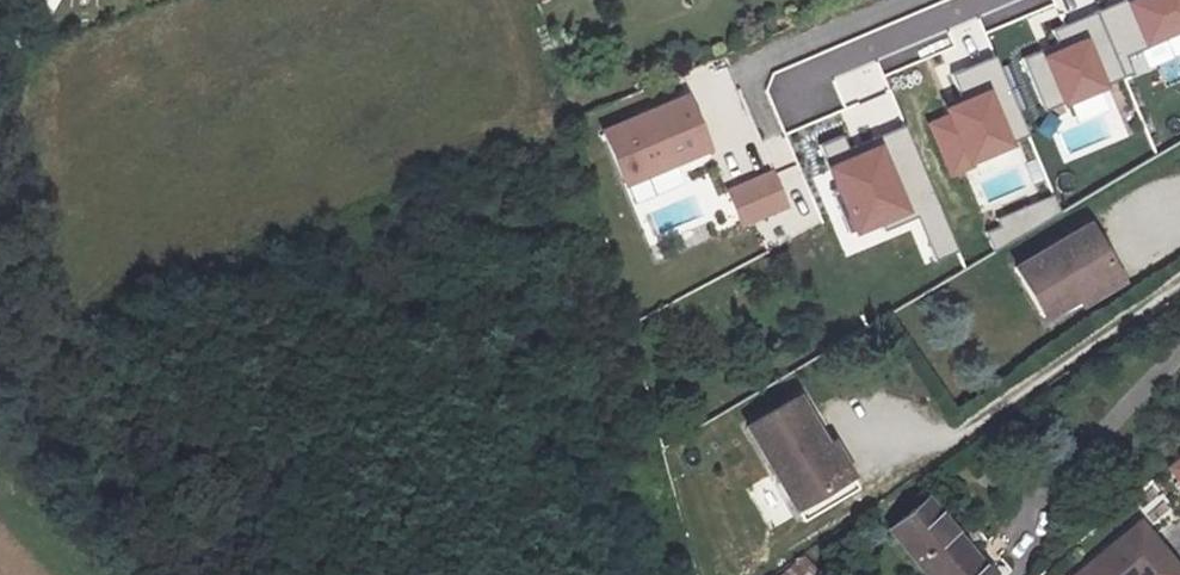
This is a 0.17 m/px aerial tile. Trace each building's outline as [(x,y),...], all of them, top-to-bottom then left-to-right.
[(1133,66),(1155,57),(1152,49),(1179,37),(1179,0),(1136,0),(1056,33),(1060,44),(1024,59),(1047,114),(1138,77),(1133,66)] [(948,111),(951,118),(934,125),(955,175),(971,168),(969,163),(1029,138),(996,58),(953,76),(962,98),(964,104),(948,111)] [(677,97),(589,133),(610,187),(649,171),(699,151),(677,97)] [(964,104),(962,98),(945,105),(948,111),(964,104)] [(839,232),(867,220),(872,232),(904,218),(923,265),(954,253),(901,123),(838,149),(832,136),(810,144),(819,166),(814,168),(839,232)] [(649,171),(610,187),(617,204),(655,188),(649,171)] [(739,227),(784,209),(770,175),(725,194),(739,227)] [(1001,263),(1031,315),(1064,296),(1067,300),(1108,276),(1075,220),(1001,263)] [(729,423),(778,504),(820,477),(800,445),(807,441),(778,393),(729,423)] [(812,438),(807,441),(800,445),(820,477),(778,504),(787,518),(841,483),(812,438)] [(1166,470),(1179,487),(1179,458),(1166,470)] [(911,500),(907,501),(875,532),(912,574),(978,574),(911,500)] [(1060,574),(1176,574),(1128,518),(1060,574)]
